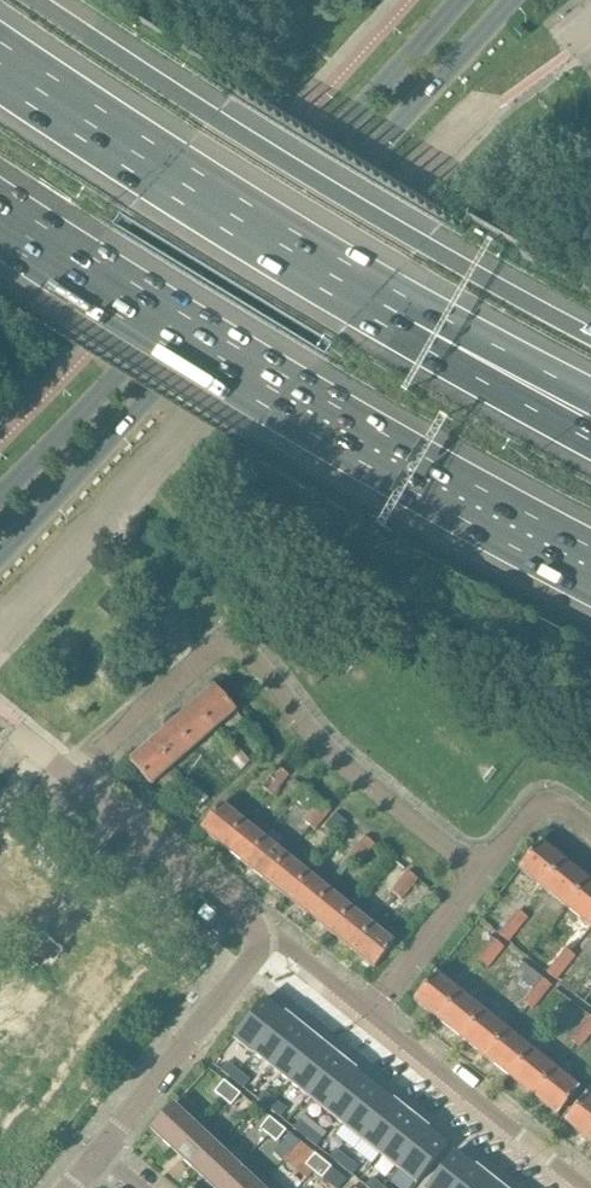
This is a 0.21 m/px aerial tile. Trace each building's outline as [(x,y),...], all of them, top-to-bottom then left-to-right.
[(206,906),(198,915),(209,924),(217,915),(206,906)] [(265,1000),(234,1038),(254,1053),(284,1015),(265,1000)] [(284,1015),(254,1053),(272,1068),(302,1030),(284,1015)] [(302,1030),(272,1068),(290,1082),(320,1044),(302,1030)] [(320,1044),(290,1082),(308,1097),(338,1059),(320,1044)] [(338,1059),(308,1097),(326,1111),(357,1073),(338,1059)] [(227,1063),(221,1070),(233,1079),(239,1072),(227,1063)] [(239,1072),(233,1079),(244,1089),(250,1081),(239,1072)] [(357,1073),(326,1111),(344,1126),(375,1088),(357,1073)] [(224,1081),(215,1093),(223,1100),(232,1088),(224,1081)] [(271,1082),(264,1092),(272,1099),(280,1089),(271,1082)] [(232,1088),(223,1100),(231,1106),(241,1095),(232,1088)] [(375,1088),(344,1126),(362,1140),(393,1102),(375,1088)] [(264,1092),(258,1099),(269,1109),(275,1101),(272,1099),(264,1092)] [(275,1101),(269,1109),(280,1118),(286,1110),(275,1101)] [(393,1102),(362,1140),(380,1155),(411,1116),(393,1102)] [(174,1107),(151,1131),(173,1152),(196,1127),(174,1107)] [(411,1116),(380,1155),(398,1169),(429,1131),(411,1116)] [(270,1118),(260,1129),(269,1136),(278,1125),(270,1118)] [(300,1121),(294,1128),(305,1137),(311,1130),(300,1121)] [(278,1125),(269,1136),(277,1143),(286,1131),(278,1125)] [(196,1127),(173,1152),(194,1172),(217,1147),(196,1127)] [(311,1130),(305,1137),(316,1146),(322,1139),(311,1130)] [(429,1131),(398,1169),(417,1184),(448,1146),(429,1131)] [(194,1172),(212,1187),(219,1187),(238,1167),(217,1147),(194,1172)] [(336,1150),(330,1157),(341,1166),(347,1159),(336,1150)] [(428,1187),(459,1187),(475,1168),(456,1152),(428,1187)] [(315,1154),(306,1166),(314,1172),(323,1161),(315,1154)] [(347,1159),(341,1166),(353,1175),(359,1168),(347,1159)] [(314,1172),(322,1179),(323,1178),(331,1168),(323,1161),(314,1172)] [(219,1187),(258,1187),(260,1187),(238,1167),(219,1187)] [(323,1178),(326,1181),(334,1187),(340,1187),(346,1181),(331,1168),(323,1178)] [(459,1187),(489,1187),(493,1182),(475,1168),(459,1187)] [(366,1186),(368,1187),(383,1187),(372,1179),(366,1186)]
